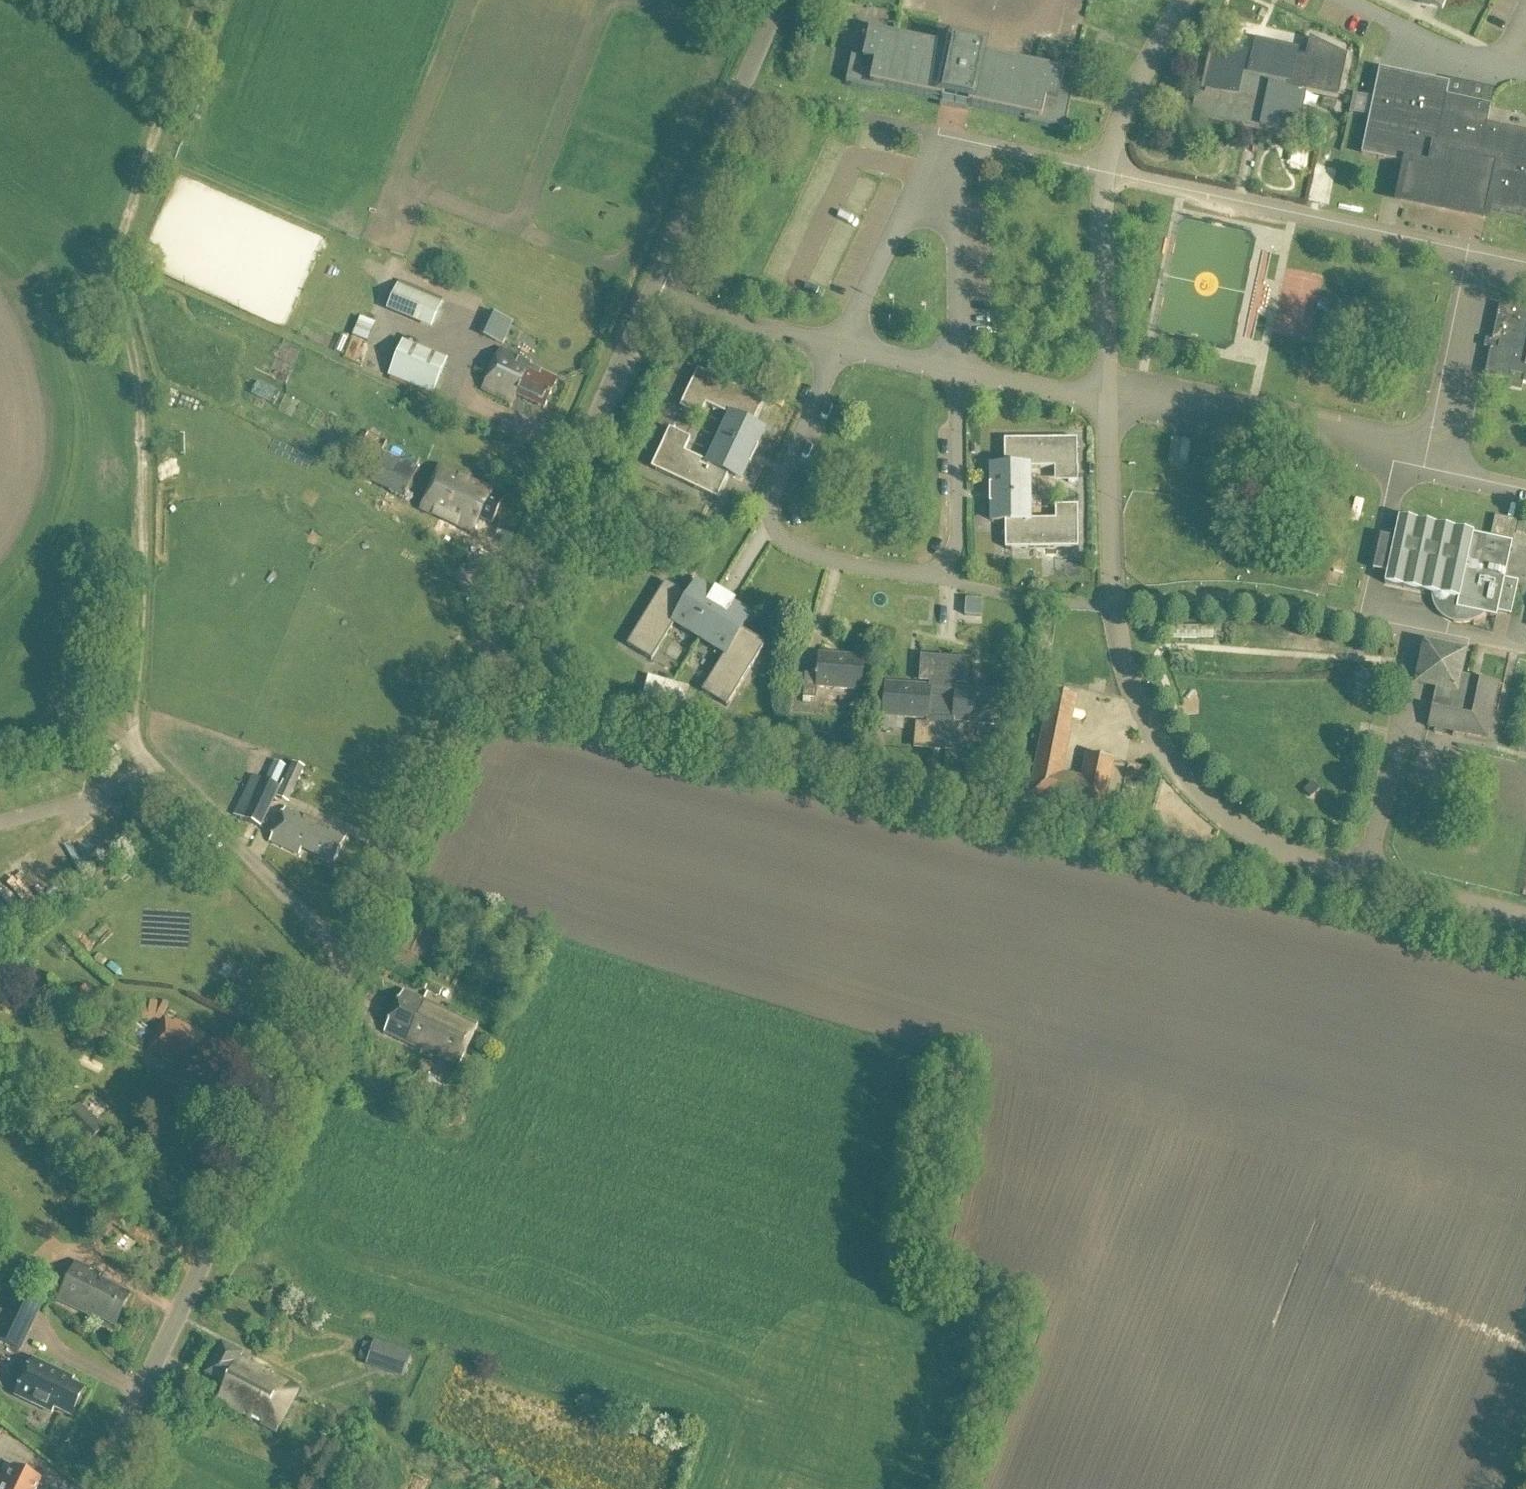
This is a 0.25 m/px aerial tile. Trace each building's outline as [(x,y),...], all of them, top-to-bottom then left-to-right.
[(1424,3),(1443,12),(1448,0),(1425,0),(1424,3)] [(1217,24),(1219,16),(1205,13),(1204,21),(1217,24)] [(1027,121),(1026,123),(1026,124),(1066,133),(1071,106),(1073,99),(1061,96),(1065,76),(983,59),(984,54),(954,47),(953,53),(870,36),(866,56),(855,54),(853,61),(848,87),(888,96),(888,92),(1027,121)] [(1305,96),(1299,95),(1301,87),(1337,95),(1345,58),(1310,41),(1306,60),(1298,59),(1299,54),(1256,44),(1252,62),(1246,61),(1247,58),(1213,51),(1204,94),(1207,94),(1206,100),(1198,99),(1193,121),(1249,133),(1251,128),(1263,131),(1262,132),(1296,139),(1305,96)] [(1488,127),(1491,108),(1447,99),(1450,85),(1380,70),(1362,159),(1413,169),(1410,184),(1487,211),(1487,214),(1525,222),(1525,134),(1488,127)] [(1337,103),(1323,100),(1322,108),(1335,110),(1337,103)] [(443,303),(397,285),(386,313),(431,332),(443,303)] [(1485,380),(1510,385),(1508,392),(1522,395),(1523,388),(1525,389),(1525,316),(1500,310),(1485,380)] [(490,311),(481,335),(505,343),(514,320),(490,311)] [(360,319),(352,337),(368,344),(376,325),(360,319)] [(447,361),(403,342),(388,376),(433,395),(447,361)] [(543,409),(557,381),(534,371),(535,369),(498,353),(480,391),(511,404),(514,397),(543,409)] [(677,356),(672,369),(680,373),(685,360),(677,356)] [(729,418),(718,441),(754,458),(759,449),(757,448),(764,433),(752,427),(764,402),(698,371),(679,409),(700,419),(706,407),(729,418)] [(651,470),(717,501),(729,476),(741,481),(748,466),(750,467),(754,458),(718,441),(707,464),(684,453),(690,440),(678,435),(669,431),(651,470)] [(989,496),(1029,495),(1029,470),(1068,470),(1068,484),(1077,484),(1077,441),(1004,441),(1004,469),(991,469),(991,486),(989,486),(989,496)] [(372,485),(406,501),(420,469),(386,454),(372,485)] [(1159,454),(1158,477),(1191,478),(1191,455),(1159,454)] [(491,526),(504,496),(439,467),(420,510),(472,534),(479,520),(491,526)] [(1029,495),(989,496),(989,506),(991,506),(991,523),(1005,523),(1005,550),(1078,550),(1078,508),(1055,508),(1055,521),(1029,522),(1029,495)] [(681,518),(675,530),(689,536),(694,525),(681,518)] [(1512,541),(1516,522),(1494,518),(1490,536),(1512,541)] [(1484,620),(1486,618),(1497,620),(1498,615),(1512,618),(1519,585),(1505,582),(1513,546),(1399,522),(1385,587),(1432,597),(1433,599),(1433,602),(1434,605),(1435,607),(1435,609),(1437,612),(1438,614),(1441,617),(1443,620),(1445,621),(1449,623),(1452,625),(1454,626),(1456,626),(1458,627),(1462,627),(1466,627),(1468,627),(1472,626),(1476,625),(1479,623),(1483,621),(1484,620)] [(1515,534),(1525,536),(1525,524),(1518,522),(1515,534)] [(677,626),(702,641),(727,601),(718,595),(717,597),(700,587),(691,600),(668,585),(629,648),(654,663),(677,626)] [(727,601),(702,641),(727,657),(704,694),(729,710),(767,647),(744,632),(752,619),(734,608),(735,606),(727,601)] [(966,601),(965,617),(981,618),(982,602),(966,601)] [(1213,641),(1213,627),(1168,628),(1168,642),(1213,641)] [(1432,731),(1487,743),(1499,686),(1461,678),(1464,661),(1432,654),(1426,686),(1441,689),(1432,731)] [(865,692),(867,660),(821,656),(820,677),(805,676),(803,700),(818,701),(819,688),(865,692)] [(939,752),(947,663),(923,661),(921,683),(931,684),(930,690),(887,686),(884,719),(928,722),(927,728),(918,727),(916,750),(939,752)] [(955,725),(999,728),(1001,695),(958,692),(958,686),(968,687),(970,664),(947,663),(939,752),(962,754),(964,731),(955,730),(955,725)] [(643,695),(684,707),(689,690),(648,678),(643,695)] [(1069,697),(1049,693),(1029,797),(1104,812),(1114,761),(1093,757),(1087,787),(1053,781),(1069,697)] [(292,763),(281,787),(294,793),(305,769),(292,763)] [(273,764),(268,774),(280,779),(284,769),(273,764)] [(890,765),(876,764),(875,774),(889,775),(890,765)] [(261,831),(278,789),(254,779),(237,821),(261,831)] [(1312,784),(1303,792),(1310,799),(1319,791),(1312,784)] [(336,865),(348,839),(287,811),(272,843),(292,852),(295,846),(336,865)] [(443,990),(429,983),(424,992),(439,999),(443,990)] [(91,1009),(100,1000),(85,986),(77,996),(91,1009)] [(457,1069),(475,1031),(476,1029),(402,994),(383,1033),(457,1069)] [(205,1035),(174,1020),(173,1022),(164,1017),(148,1051),(188,1071),(205,1035)] [(210,1122),(223,1097),(167,1069),(152,1100),(185,1116),(188,1111),(210,1122)] [(80,1105),(62,1124),(88,1148),(105,1129),(80,1105)] [(116,1325),(130,1295),(97,1280),(99,1276),(76,1265),(58,1303),(93,1319),(94,1315),(116,1325)] [(14,1293),(0,1322),(0,1341),(20,1350),(41,1306),(14,1293)] [(366,1360),(365,1365),(403,1377),(411,1353),(374,1341),(372,1346),(364,1343),(359,1358),(366,1360)] [(299,1391),(289,1386),(238,1360),(241,1355),(220,1345),(204,1376),(223,1387),(215,1403),(276,1435),(299,1391)] [(86,1392),(73,1386),(75,1381),(34,1361),(17,1397),(53,1415),(55,1411),(72,1419),(86,1392)] [(41,1481),(13,1468),(9,1476),(0,1472),(0,1488),(37,1488),(41,1481)]
